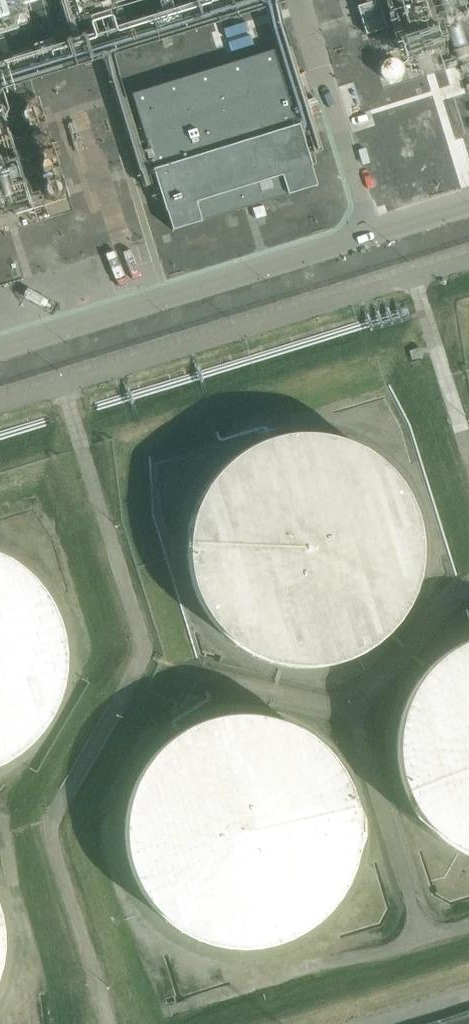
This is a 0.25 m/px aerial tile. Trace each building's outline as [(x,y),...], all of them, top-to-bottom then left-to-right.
[(357,6),(366,35),(386,28),(378,0),(377,0),(357,6)] [(456,0),(424,0),(425,5),(398,13),(407,42),(435,34),(441,57),(468,49),(468,43),(456,0)] [(411,64),(394,47),(376,64),(392,82),(411,64)] [(131,95),(173,230),(316,186),(274,50),(131,95)] [(31,200),(0,99),(0,209),(31,200)] [(425,356),(422,348),(411,351),(413,360),(425,356)] [(422,560),(423,548),(422,537),(421,525),(418,514),(414,503),(409,492),(403,482),(397,473),(389,464),(380,456),(371,449),(361,443),(350,438),(339,434),(328,431),(316,429),(305,428),(293,429),(281,430),(270,433),(259,437),(248,442),(238,448),(229,454),(220,462),(212,471),(205,480),(199,490),(194,501),(190,512),(187,523),(185,534),(184,546),(185,558),(186,569),(189,581),(193,592),(198,602),(204,612),(210,622),(218,631),(227,639),(236,646),(246,652),(257,657),(268,661),(279,664),(291,666),(302,666),(314,666),(326,664),(337,662),(348,658),(359,653),(369,647),(378,640),(387,632),(395,624),(402,614),(408,604),(413,594),(417,583),(420,572),(422,560)] [(67,656),(67,644),(65,632),(62,620),(57,609),(52,598),(46,588),(38,578),(30,569),(21,562),(11,555),(0,549),(0,763),(1,763),(11,757),(21,750),(30,742),(39,733),(46,724),(53,714),(58,703),(62,691),(65,680),(67,668),(67,656)] [(463,638),(452,644),(443,650),(434,657),(426,666),(419,675),(412,684),(407,694),(402,705),(399,716),(397,727),(395,739),(395,750),(396,762),(398,773),(402,784),(406,795),(411,805),(417,815),(425,824),(433,832),(441,839),(451,846),(461,852),(468,855),(468,635),(463,638)] [(361,842),(361,830),(361,819),(359,808),(356,796),(352,786),(347,775),(341,765),(334,756),(327,747),(318,740),(309,733),(299,727),(289,722),(278,718),(267,715),(255,713),(244,712),(232,713),(221,714),(209,717),(198,720),(188,725),(178,731),(168,737),(160,745),(152,753),(145,762),(138,772),(133,782),(129,793),(126,804),(123,815),(122,827),(123,838),(124,850),(126,861),(129,872),(134,883),(139,893),(146,902),(153,911),(161,919),(170,927),(180,933),(190,939),(200,943),(211,947),(223,949),(234,950),(246,950),(257,950),(269,948),(280,944),(290,940),(301,935),(310,929),(320,922),(328,914),(336,905),(342,896),(348,886),(353,875),(357,865),(359,853),(361,842)]
